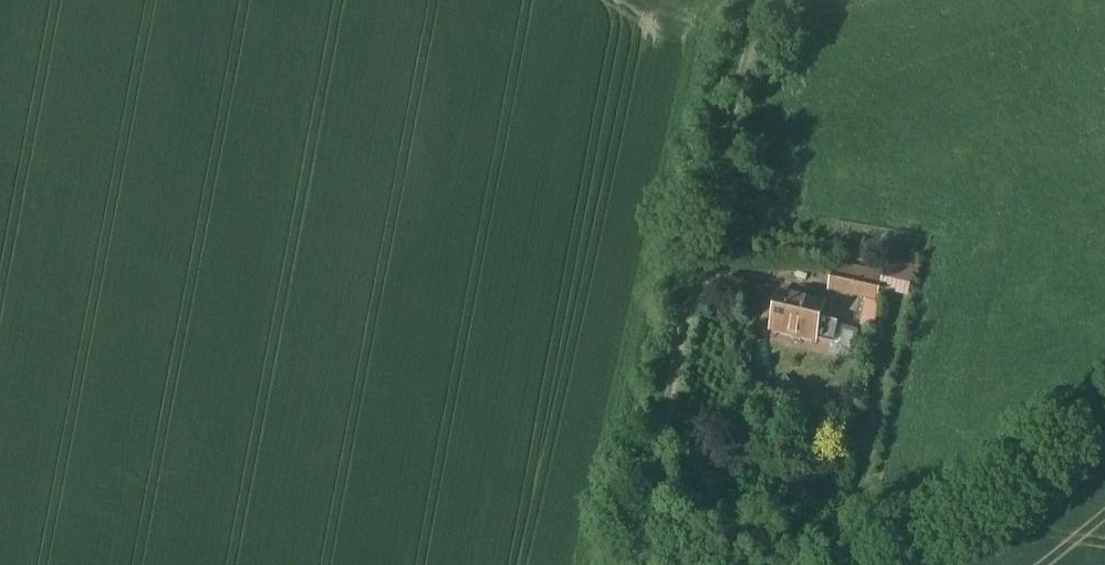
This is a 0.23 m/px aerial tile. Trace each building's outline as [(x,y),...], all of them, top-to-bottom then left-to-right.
[(829,289),(878,301),(884,276),(835,264),(829,289)] [(827,306),(779,295),(771,332),(818,343),(819,341),(833,344),(837,326),(823,323),(827,306)]
